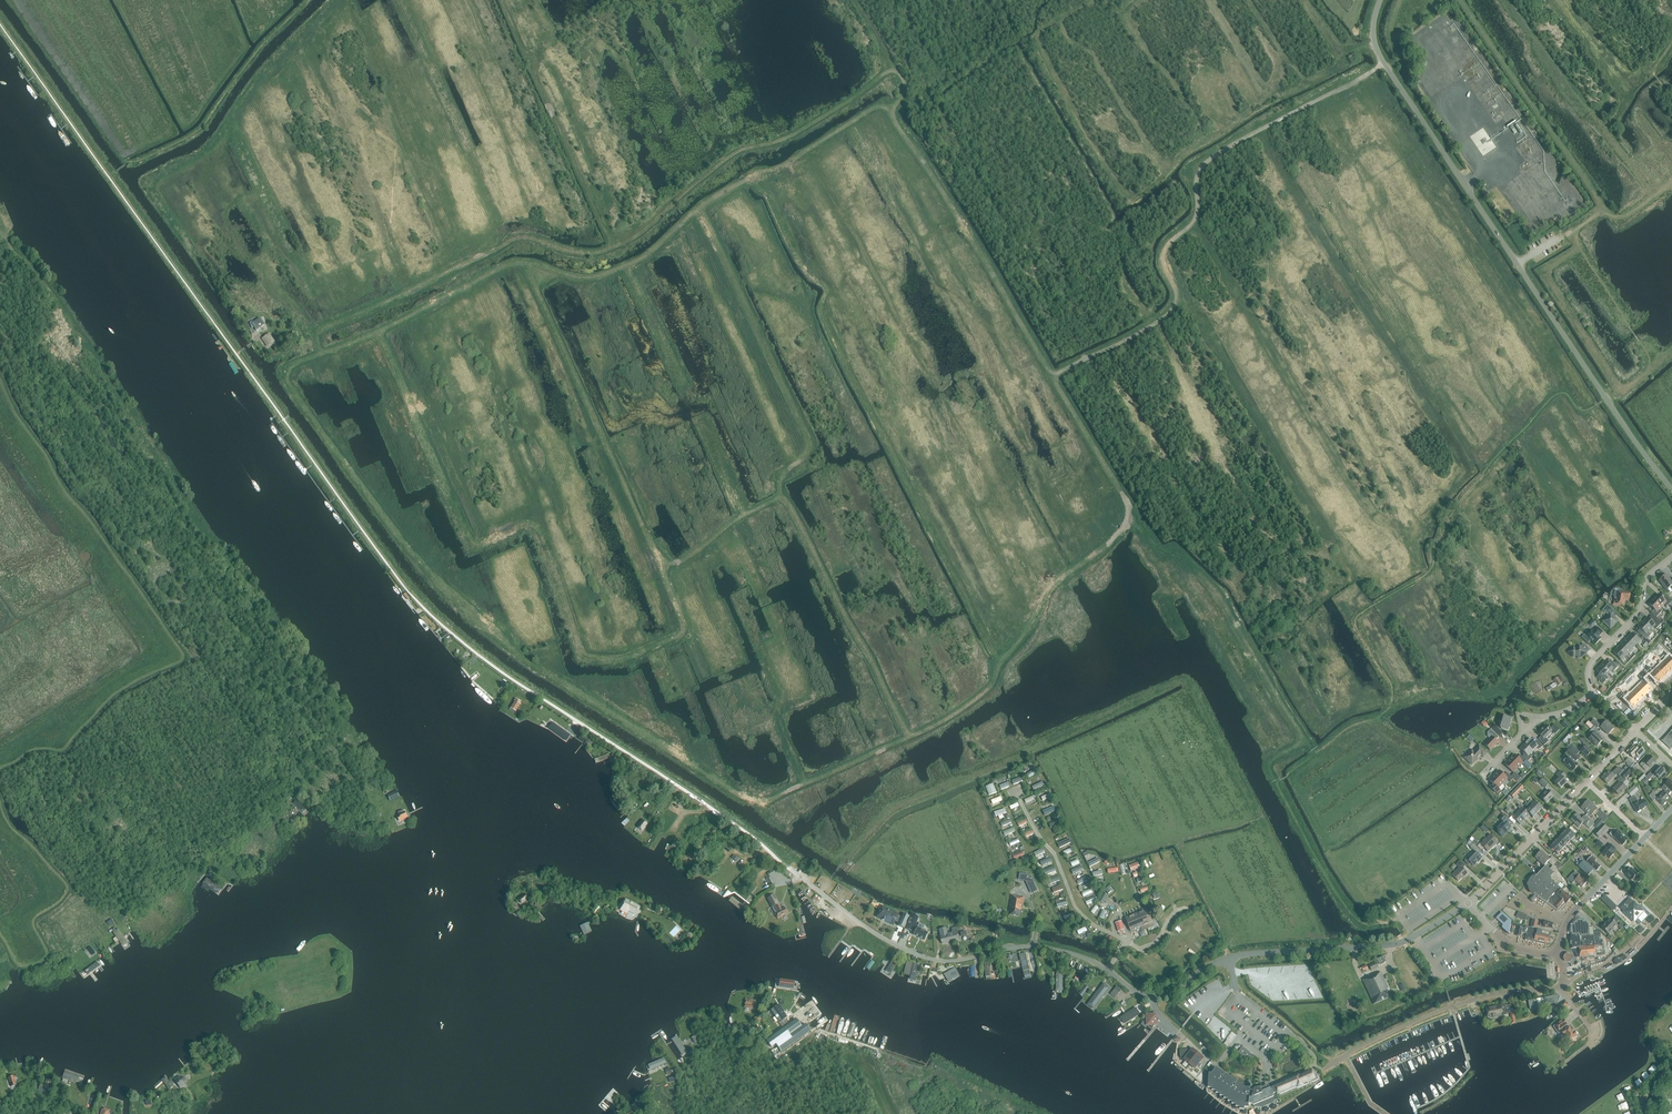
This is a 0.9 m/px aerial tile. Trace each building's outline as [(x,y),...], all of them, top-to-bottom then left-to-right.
[(258,321),(250,324),(252,329),(255,329),(256,330),(255,330),(256,332),(257,331),(257,332),(261,330),(260,329),(265,326),(263,323),(263,322),(263,323),(262,320),(261,320),(258,322),(258,321)] [(274,343),(269,335),(263,340),(268,347),(274,343)] [(1664,576),(1662,575),(1661,577),(1660,578),(1661,579),(1659,580),(1662,584),(1669,593),(1671,591),(1671,582),(1669,578),(1669,579),(1666,575),(1666,574),(1664,576)] [(1622,590),(1615,589),(1614,593),(1614,594),(1613,595),(1613,596),(1613,598),(1613,599),(1613,600),(1613,604),(1620,605),(1621,605),(1624,605),(1625,601),(1624,601),(1625,599),(1629,599),(1630,593),(1621,592),(1622,590)] [(1653,598),(1653,599),(1661,607),(1664,604),(1666,607),(1671,601),(1666,597),(1664,600),(1657,594),(1653,599),(1653,598)] [(1661,607),(1653,599),(1648,603),(1654,609),(1651,612),(1656,617),(1661,612),(1659,609),(1661,607)] [(1614,611),(1608,604),(1603,610),(1608,615),(1602,621),(1610,629),(1618,621),(1611,614),(1614,611)] [(1656,619),(1653,622),(1647,617),(1642,622),(1651,629),(1653,627),(1656,629),(1661,624),(1655,619),(1656,619)] [(1651,629),(1642,622),(1638,627),(1644,632),(1641,635),(1646,640),(1650,635),(1648,632),(1651,629)] [(1585,634),(1582,637),(1588,643),(1591,641),(1595,645),(1601,639),(1598,636),(1600,635),(1603,632),(1597,627),(1593,631),(1592,630),(1586,636),(1585,634)] [(450,636),(446,632),(441,636),(445,640),(450,636)] [(1632,633),(1627,638),(1635,646),(1637,643),(1639,645),(1641,642),(1632,633)] [(1627,638),(1622,642),(1632,652),(1634,650),(1633,648),(1635,646),(1627,638)] [(1664,651),(1666,648),(1659,640),(1656,643),(1664,651)] [(1622,642),(1618,647),(1626,655),(1628,653),(1630,654),(1632,652),(1622,642)] [(1587,653),(1590,650),(1583,644),(1580,647),(1579,646),(1576,650),(1573,647),(1572,649),(1569,652),(1571,654),(1573,657),(1576,654),(1579,658),(1583,654),(1585,652),(1584,651),(1585,650),(1587,653)] [(1623,658),(1626,655),(1618,647),(1613,652),(1623,662),(1625,659),(1623,658)] [(1663,663),(1670,671),(1671,669),(1671,664),(1667,659),(1663,663)] [(1613,662),(1610,665),(1605,660),(1600,665),(1609,673),(1611,670),(1613,672),(1618,667),(1613,662)] [(1663,663),(1658,668),(1666,675),(1670,671),(1663,663)] [(1638,664),(1634,667),(1639,672),(1642,669),(1638,664)] [(1606,676),(1609,673),(1600,665),(1596,670),(1601,676),(1599,679),(1603,683),(1608,678),(1606,676)] [(1658,668),(1654,672),(1661,680),(1666,675),(1658,668)] [(1654,672),(1649,677),(1657,684),(1661,680),(1654,672)] [(1555,683),(1546,688),(1548,691),(1556,685),(1557,686),(1558,687),(1563,684),(1562,682),(1564,681),(1560,675),(1553,680),(1555,683)] [(1542,681),(1533,683),(1535,692),(1544,690),(1542,681)] [(1645,681),(1640,685),(1648,693),(1652,689),(1645,681)] [(1640,685),(1635,690),(1643,697),(1648,693),(1640,685)] [(1635,690),(1631,694),(1639,702),(1643,697),(1635,690)] [(1631,694),(1626,698),(1634,706),(1639,702),(1631,694)] [(521,702),(515,698),(514,700),(515,701),(510,708),(516,712),(521,704),(520,704),(521,702)] [(1511,719),(1504,717),(1501,728),(1508,730),(1511,719)] [(1566,729),(1570,725),(1565,720),(1561,724),(1566,729)] [(1594,720),(1591,723),(1594,726),(1595,727),(1596,728),(1599,725),(1594,720)] [(1594,726),(1589,721),(1586,724),(1591,729),(1594,726)] [(1614,728),(1606,721),(1600,727),(1608,735),(1614,728)] [(549,728),(567,741),(571,735),(553,722),(549,728)] [(1538,739),(1545,745),(1549,741),(1545,738),(1552,731),(1553,733),(1558,728),(1554,724),(1550,729),(1546,725),(1538,733),(1541,736),(1538,739)] [(1496,726),(1493,729),(1500,736),(1503,733),(1496,726)] [(1595,727),(1589,732),(1592,735),(1589,739),(1597,746),(1603,740),(1597,734),(1599,731),(1596,728),(1595,727)] [(1490,750),(1498,742),(1496,740),(1499,737),(1490,729),(1487,732),(1487,736),(1488,737),(1489,738),(1490,739),(1484,745),(1490,750)] [(1656,737),(1648,730),(1646,732),(1654,739),(1656,737)] [(1662,740),(1671,749),(1671,748),(1670,747),(1671,745),(1671,732),(1663,741),(1662,740)] [(590,736),(583,744),(585,746),(592,737),(590,736)] [(1530,738),(1525,743),(1533,751),(1535,749),(1540,749),(1543,745),(1538,740),(1535,743),(1530,738)] [(1585,746),(1580,751),(1586,757),(1592,751),(1588,748),(1590,746),(1582,738),(1580,740),(1585,746)] [(1523,756),(1526,759),(1527,761),(1532,765),(1533,763),(1529,760),(1531,758),(1531,753),(1533,751),(1525,743),(1520,748),(1525,753),(1523,756)] [(1465,757),(1472,764),(1475,761),(1475,760),(1477,758),(1477,759),(1481,755),(1483,758),(1487,754),(1479,746),(1473,752),(1471,750),(1465,757)] [(1636,755),(1639,757),(1645,751),(1639,746),(1633,753),(1631,755),(1633,758),(1636,755)] [(1564,756),(1568,760),(1564,763),(1572,771),(1578,765),(1575,762),(1579,759),(1575,756),(1569,750),(1564,756)] [(610,753),(595,758),(596,763),(611,758),(610,753)] [(1523,756),(1519,759),(1514,754),(1509,759),(1518,767),(1523,763),(1524,764),(1527,761),(1526,759),(1523,756)] [(1655,761),(1650,756),(1645,761),(1644,760),(1640,765),(1646,771),(1655,761)] [(1513,772),(1518,767),(1509,759),(1505,764),(1513,772)] [(1660,766),(1654,773),(1659,778),(1660,777),(1662,779),(1667,775),(1664,773),(1666,771),(1660,766)] [(1601,778),(1607,784),(1615,776),(1617,774),(1620,776),(1624,771),(1622,768),(1620,770),(1618,767),(1611,773),(1609,770),(1601,778)] [(1613,789),(1619,795),(1626,788),(1622,784),(1626,780),(1625,779),(1631,772),(1628,768),(1621,775),(1621,776),(1617,780),(1620,782),(1613,789)] [(1029,778),(1039,773),(1036,769),(1026,774),(1029,778)] [(1513,779),(1507,772),(1504,775),(1499,770),(1494,775),(1503,783),(1507,779),(1510,782),(1513,779)] [(1559,778),(1555,783),(1560,788),(1567,782),(1563,778),(1565,776),(1560,771),(1556,775),(1559,778)] [(1517,781),(1520,778),(1514,773),(1511,776),(1517,781)] [(1645,776),(1642,773),(1637,779),(1640,782),(1645,776)] [(1489,780),(1495,786),(1492,789),(1499,795),(1502,792),(1498,788),(1503,783),(1494,775),(1489,780)] [(1548,785),(1542,779),(1539,782),(1545,788),(1548,785)] [(1668,794),(1671,791),(1671,792),(1671,782),(1669,779),(1661,787),(1665,791),(1668,794)] [(1034,791),(1045,786),(1043,781),(1032,787),(1034,791)] [(989,795),(997,792),(993,784),(986,787),(989,795)] [(1524,788),(1520,784),(1510,794),(1514,798),(1524,788)] [(1627,793),(1631,797),(1638,790),(1634,786),(1627,793)] [(1554,796),(1548,790),(1540,798),(1546,803),(1554,796)] [(399,797),(397,791),(387,795),(390,801),(399,797)] [(1668,794),(1665,791),(1663,792),(1656,799),(1663,805),(1666,802),(1665,800),(1668,797),(1667,795),(1668,794)] [(613,795),(607,798),(620,817),(625,813),(613,795)] [(1637,812),(1648,806),(1643,797),(1641,799),(1642,801),(1639,803),(1636,799),(1634,796),(1629,799),(1631,802),(1637,812)] [(306,809),(296,799),(293,802),(303,812),(306,809)] [(1529,802),(1528,804),(1537,813),(1542,808),(1535,801),(1532,805),(1529,802)] [(1590,815),(1597,809),(1589,801),(1582,808),(1588,813),(1590,815)] [(1526,811),(1530,814),(1533,818),(1537,813),(1528,804),(1526,802),(1524,804),(1526,806),(1526,805),(1529,808),(1526,811)] [(1530,814),(1526,811),(1519,804),(1518,806),(1519,808),(1519,807),(1521,809),(1517,812),(1525,820),(1530,814)] [(1046,815),(1057,810),(1055,806),(1044,811),(1046,815)] [(403,812),(402,810),(398,812),(400,815),(397,816),(399,821),(408,817),(405,811),(403,812)] [(1600,810),(1595,815),(1603,822),(1608,818),(1600,810)] [(1520,825),(1525,820),(1517,812),(1514,816),(1513,815),(1513,814),(1512,813),(1510,815),(1520,825)] [(1571,819),(1579,826),(1583,822),(1589,828),(1594,824),(1588,818),(1585,816),(1585,815),(1582,818),(1577,813),(1571,819)] [(1510,827),(1506,822),(1509,819),(1505,816),(1501,820),(1503,822),(1497,828),(1498,830),(1499,831),(1498,832),(1502,836),(1506,833),(1505,832),(1510,827)] [(626,818),(621,823),(625,826),(630,821),(626,818)] [(1595,824),(1598,827),(1603,822),(1600,819),(1595,824)] [(1051,828),(1061,824),(1059,820),(1049,824),(1051,828)] [(646,824),(642,821),(637,827),(641,831),(646,824)] [(1598,828),(1603,833),(1607,828),(1603,824),(1598,828)] [(1004,836),(1014,832),(1013,828),(1002,832),(1004,836)] [(1567,828),(1563,833),(1570,840),(1575,836),(1567,828)] [(1603,833),(1598,828),(1595,832),(1599,837),(1603,833)] [(1627,839),(1619,831),(1616,834),(1612,831),(1609,834),(1613,838),(1614,837),(1622,845),(1627,839)] [(1563,833),(1558,838),(1566,845),(1570,840),(1563,833)] [(1482,850),(1484,848),(1488,851),(1493,845),(1494,846),(1497,842),(1490,835),(1481,845),(1480,843),(1477,846),(1482,850)] [(1060,848),(1072,843),(1070,838),(1058,844),(1060,848)] [(1558,838),(1554,842),(1562,849),(1566,845),(1558,838)] [(1014,852),(1019,849),(1017,846),(1021,844),(1018,839),(1010,843),(1014,852)] [(1616,849),(1610,844),(1606,848),(1598,840),(1595,844),(1603,852),(1601,853),(1603,855),(1605,855),(1609,859),(1614,853),(1613,852),(1616,849)] [(1554,842),(1550,847),(1557,854),(1562,849),(1554,842)] [(1470,848),(1475,852),(1469,859),(1468,858),(1465,861),(1468,865),(1470,863),(1474,866),(1482,858),(1477,853),(1480,850),(1474,844),(1471,847),(1470,848)] [(1038,861),(1044,854),(1041,851),(1035,859),(1038,861)] [(1535,857),(1544,866),(1548,862),(1552,866),(1553,867),(1558,862),(1552,857),(1550,859),(1545,855),(1541,851),(1535,857)] [(1596,863),(1595,861),(1596,860),(1592,856),(1586,861),(1587,861),(1585,862),(1584,860),(1578,866),(1588,875),(1594,868),(1597,871),(1597,870),(1599,870),(1600,869),(1600,868),(1600,867),(1596,863)] [(1090,867),(1099,862),(1098,859),(1088,863),(1090,867)] [(1459,868),(1452,875),(1458,881),(1463,876),(1464,877),(1467,873),(1463,868),(1465,866),(1460,860),(1456,864),(1459,868)] [(1129,865),(1131,871),(1140,868),(1138,862),(1129,865)] [(1539,897),(1547,903),(1549,901),(1548,900),(1564,883),(1561,879),(1562,878),(1561,876),(1557,869),(1561,865),(1558,862),(1553,867),(1552,866),(1549,869),(1545,866),(1535,876),(1534,876),(1533,877),(1532,877),(1531,878),(1531,879),(1530,880),(1529,881),(1529,882),(1529,883),(1527,883),(1527,885),(1528,885),(1528,886),(1529,887),(1529,888),(1529,889),(1529,890),(1530,890),(1530,891),(1531,892),(1531,893),(1532,893),(1533,894),(1533,893),(1539,897)] [(1625,874),(1634,882),(1631,886),(1635,890),(1638,887),(1634,883),(1637,880),(1634,878),(1637,875),(1632,870),(1633,870),(1631,868),(1625,874)] [(1575,880),(1579,883),(1582,887),(1587,882),(1580,875),(1575,871),(1568,878),(1573,883),(1575,880)] [(1025,881),(1027,885),(1034,882),(1031,875),(1023,874),(1022,880),(1025,881)] [(221,889),(206,877),(202,883),(217,894),(221,889)] [(1548,900),(1549,901),(1553,905),(1558,910),(1558,909),(1559,910),(1561,908),(1560,907),(1564,902),(1566,904),(1571,898),(1569,897),(1571,895),(1571,892),(1565,887),(1567,886),(1564,883),(1548,900)] [(1098,900),(1104,903),(1108,896),(1103,893),(1098,900)] [(788,913),(785,907),(781,909),(774,895),(768,899),(772,907),(773,906),(773,907),(772,907),(775,912),(776,912),(775,913),(777,918),(788,913)] [(1605,895),(1601,899),(1612,910),(1616,906),(1605,895)] [(522,904),(528,900),(526,896),(519,901),(522,904)] [(1024,898),(1012,896),(1008,915),(1019,917),(1020,913),(1021,913),(1024,898)] [(1629,898),(1623,905),(1627,908),(1624,912),(1624,911),(1624,912),(1633,921),(1634,921),(1635,920),(1639,925),(1650,914),(1641,906),(1640,908),(1633,902),(1634,902),(1633,902),(1629,898)] [(636,914),(639,907),(625,900),(620,910),(626,912),(627,910),(636,914)] [(537,902),(536,901),(534,902),(535,904),(534,906),(539,911),(543,908),(537,902)] [(882,907),(877,916),(882,919),(882,920),(884,921),(885,920),(893,924),(894,921),(899,923),(898,925),(904,928),(909,916),(903,913),(901,917),(882,907)] [(1141,909),(1142,911),(1125,917),(1131,931),(1141,928),(1141,930),(1143,930),(1153,925),(1152,923),(1147,909),(1146,907),(1141,909)] [(1502,928),(1509,934),(1511,921),(1502,913),(1497,919),(1503,925),(1502,928)] [(912,914),(906,928),(912,931),(919,917),(912,914)] [(1573,937),(1569,938),(1570,949),(1573,948),(1579,948),(1595,946),(1594,940),(1593,936),(1590,936),(1589,924),(1584,920),(1583,921),(1582,920),(1581,920),(1580,919),(1579,920),(1578,920),(1577,920),(1576,921),(1575,922),(1574,923),(1573,924),(1572,925),(1571,926),(1571,928),(1570,929),(1570,930),(1570,931),(1571,932),(1571,933),(1572,933),(1573,937)] [(1610,919),(1606,923),(1613,929),(1617,925),(1610,919)] [(1538,921),(1532,920),(1530,927),(1537,929),(1538,921)] [(1121,921),(1115,922),(1118,931),(1124,929),(1121,921)] [(592,931),(591,930),(588,923),(587,923),(585,924),(580,926),(584,934),(585,935),(589,933),(590,932),(591,932),(592,931)] [(1613,929),(1606,923),(1602,927),(1609,934),(1613,929)] [(1534,940),(1535,941),(1537,942),(1537,943),(1541,944),(1542,943),(1544,943),(1547,943),(1549,936),(1550,932),(1537,929),(1525,926),(1525,928),(1523,928),(1522,933),(1526,934),(1525,939),(1533,941),(1534,940)] [(924,940),(928,933),(916,927),(913,934),(924,940)] [(119,928),(114,932),(123,946),(128,942),(119,928)] [(955,937),(958,936),(957,929),(952,931),(952,932),(947,934),(946,928),(940,930),(941,935),(940,935),(941,937),(941,940),(941,942),(942,942),(942,943),(956,940),(955,937)] [(663,935),(673,945),(676,941),(666,932),(663,935)] [(1576,955),(1577,956),(1577,957),(1579,957),(1595,956),(1604,955),(1603,940),(1594,940),(1595,946),(1579,948),(1573,948),(1573,950),(1574,951),(1574,952),(1575,952),(1576,954),(1576,955)] [(1025,953),(1019,954),(1025,979),(1031,977),(1025,953)] [(1569,962),(1570,961),(1571,959),(1572,958),(1571,956),(1571,955),(1570,954),(1568,953),(1567,953),(1566,954),(1564,954),(1563,955),(1563,957),(1563,958),(1563,959),(1564,960),(1565,961),(1566,962),(1568,962),(1569,962)] [(1624,961),(1626,959),(1624,955),(1619,959),(1618,959),(1618,960),(1616,961),(1616,960),(1614,962),(1615,964),(1616,964),(1616,965),(1617,965),(1619,964),(1619,963),(1621,963),(1621,962),(1624,960),(1624,961)] [(897,962),(892,959),(884,973),(889,975),(897,962)] [(100,965),(97,961),(81,973),(84,977),(100,965)] [(919,964),(914,962),(910,979),(916,980),(919,964)] [(1376,962),(1369,966),(1371,971),(1379,967),(1376,962)] [(955,967),(944,974),(949,982),(960,975),(955,967)] [(1374,1004),(1392,996),(1381,972),(1376,975),(1375,974),(1366,978),(1363,980),(1374,1004)] [(1104,982),(1087,1004),(1094,1009),(1111,987),(1104,982)] [(1112,992),(1110,995),(1115,998),(1122,990),(1117,986),(1116,986),(1112,992)] [(1562,1012),(1570,1007),(1565,1000),(1563,1002),(1560,997),(1558,996),(1552,997),(1544,998),(1532,1000),(1528,1001),(1530,1009),(1546,1006),(1545,1005),(1553,1003),(1558,1005),(1562,1012)] [(755,1010),(756,1001),(745,999),(744,1008),(755,1010)] [(1136,1004),(1118,1015),(1124,1025),(1142,1014),(1136,1004)] [(1486,1009),(1488,1015),(1488,1016),(1490,1017),(1492,1017),(1493,1017),(1494,1017),(1495,1018),(1501,1017),(1501,1015),(1507,1014),(1510,1013),(1512,1024),(1516,1023),(1516,1022),(1512,1005),(1509,1006),(1508,1005),(1504,1006),(1503,1004),(1489,1007),(1489,1008),(1486,1009)] [(778,1021),(785,1015),(783,1012),(783,1011),(779,1005),(770,1011),(778,1021)] [(1159,1019),(1151,1012),(1141,1024),(1145,1028),(1148,1024),(1152,1028),(1159,1019)] [(1559,1030),(1568,1024),(1564,1019),(1556,1025),(1559,1030)] [(801,1027),(796,1020),(766,1042),(771,1048),(775,1045),(781,1052),(810,1032),(805,1025),(801,1027)] [(1569,1041),(1577,1036),(1574,1032),(1573,1033),(1569,1026),(1561,1031),(1564,1035),(1565,1035),(1569,1041)] [(676,1034),(670,1038),(682,1057),(688,1052),(676,1034)] [(1195,1067),(1203,1057),(1193,1049),(1192,1051),(1190,1049),(1189,1051),(1187,1050),(1180,1050),(1181,1058),(1183,1058),(1184,1057),(1186,1059),(1185,1059),(1195,1067)] [(664,1057),(648,1064),(650,1070),(667,1063),(664,1057)] [(1652,1075),(1658,1070),(1654,1065),(1648,1070),(1652,1075)] [(1209,1073),(1208,1086),(1210,1086),(1212,1086),(1238,1103),(1238,1105),(1249,1105),(1249,1104),(1252,1104),(1254,1107),(1262,1107),(1272,1103),(1275,1100),(1279,1099),(1277,1094),(1297,1086),(1298,1087),(1303,1084),(1317,1079),(1313,1071),(1304,1074),(1300,1076),(1294,1078),(1294,1079),(1269,1089),(1268,1089),(1268,1087),(1269,1087),(1264,1087),(1265,1087),(1249,1088),(1246,1088),(1218,1069),(1216,1067),(1214,1070),(1212,1074),(1209,1073)] [(84,1075),(65,1069),(62,1077),(81,1084),(84,1075)] [(179,1076),(174,1080),(180,1089),(185,1085),(186,1079),(185,1077),(179,1076)] [(172,1085),(171,1085),(167,1079),(165,1077),(162,1079),(164,1082),(169,1089),(173,1086),(172,1085)] [(43,1091),(45,1088),(47,1089),(51,1080),(47,1078),(44,1085),(40,1084),(38,1088),(43,1091)] [(631,1108),(639,1113),(641,1111),(633,1105),(631,1108)]
